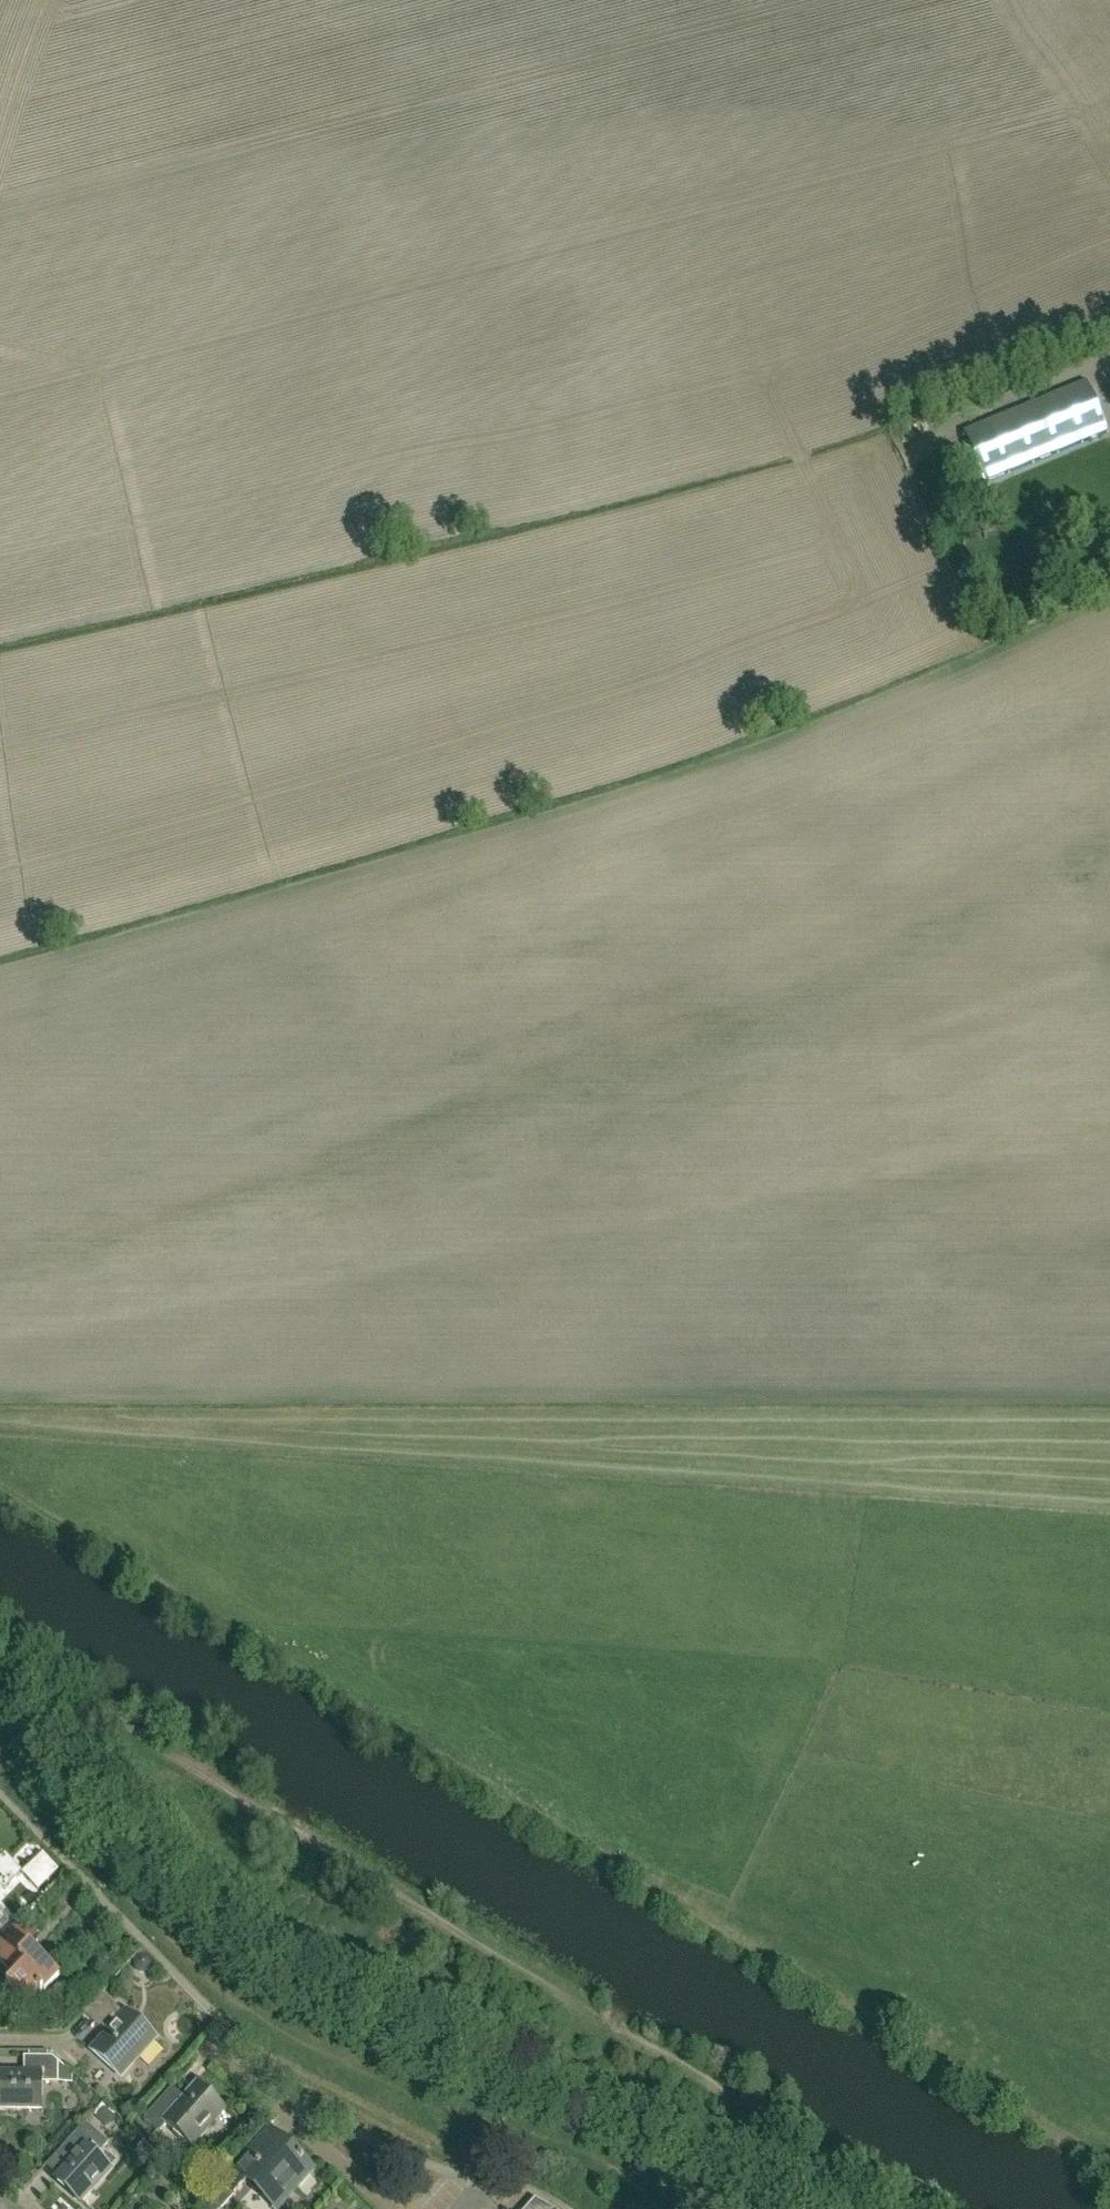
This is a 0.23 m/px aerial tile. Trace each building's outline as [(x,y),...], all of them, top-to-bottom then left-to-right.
[(1087,383),(1062,393),(964,433),(984,483),(1083,442),(1107,432),(1087,383)] [(4,1891),(23,1873),(5,1855),(0,1859),(0,1887),(4,1891)] [(43,1897),(32,1887),(17,1902),(27,1913),(43,1897)] [(60,1974),(31,1947),(38,1939),(20,1922),(0,1944),(0,1951),(7,1957),(3,1962),(17,1975),(7,1985),(27,2003),(38,1991),(41,1993),(42,1992),(43,1992),(60,1974)] [(102,1993),(84,2014),(107,2035),(94,2049),(123,2074),(154,2040),(102,1993)] [(59,2062),(53,2057),(25,2057),(25,2072),(0,2072),(0,2110),(42,2110),(43,2082),(72,2082),(72,2075),(59,2062)] [(178,2104),(167,2094),(145,2118),(160,2131),(167,2123),(193,2147),(226,2109),(197,2083),(178,2104)] [(108,2143),(85,2122),(62,2148),(74,2158),(56,2178),(81,2201),(110,2168),(97,2156),(108,2143)] [(277,2208),(312,2168),(270,2130),(222,2184),(235,2195),(247,2182),(277,2208)] [(222,2208),(233,2196),(220,2184),(209,2197),(222,2208)]
